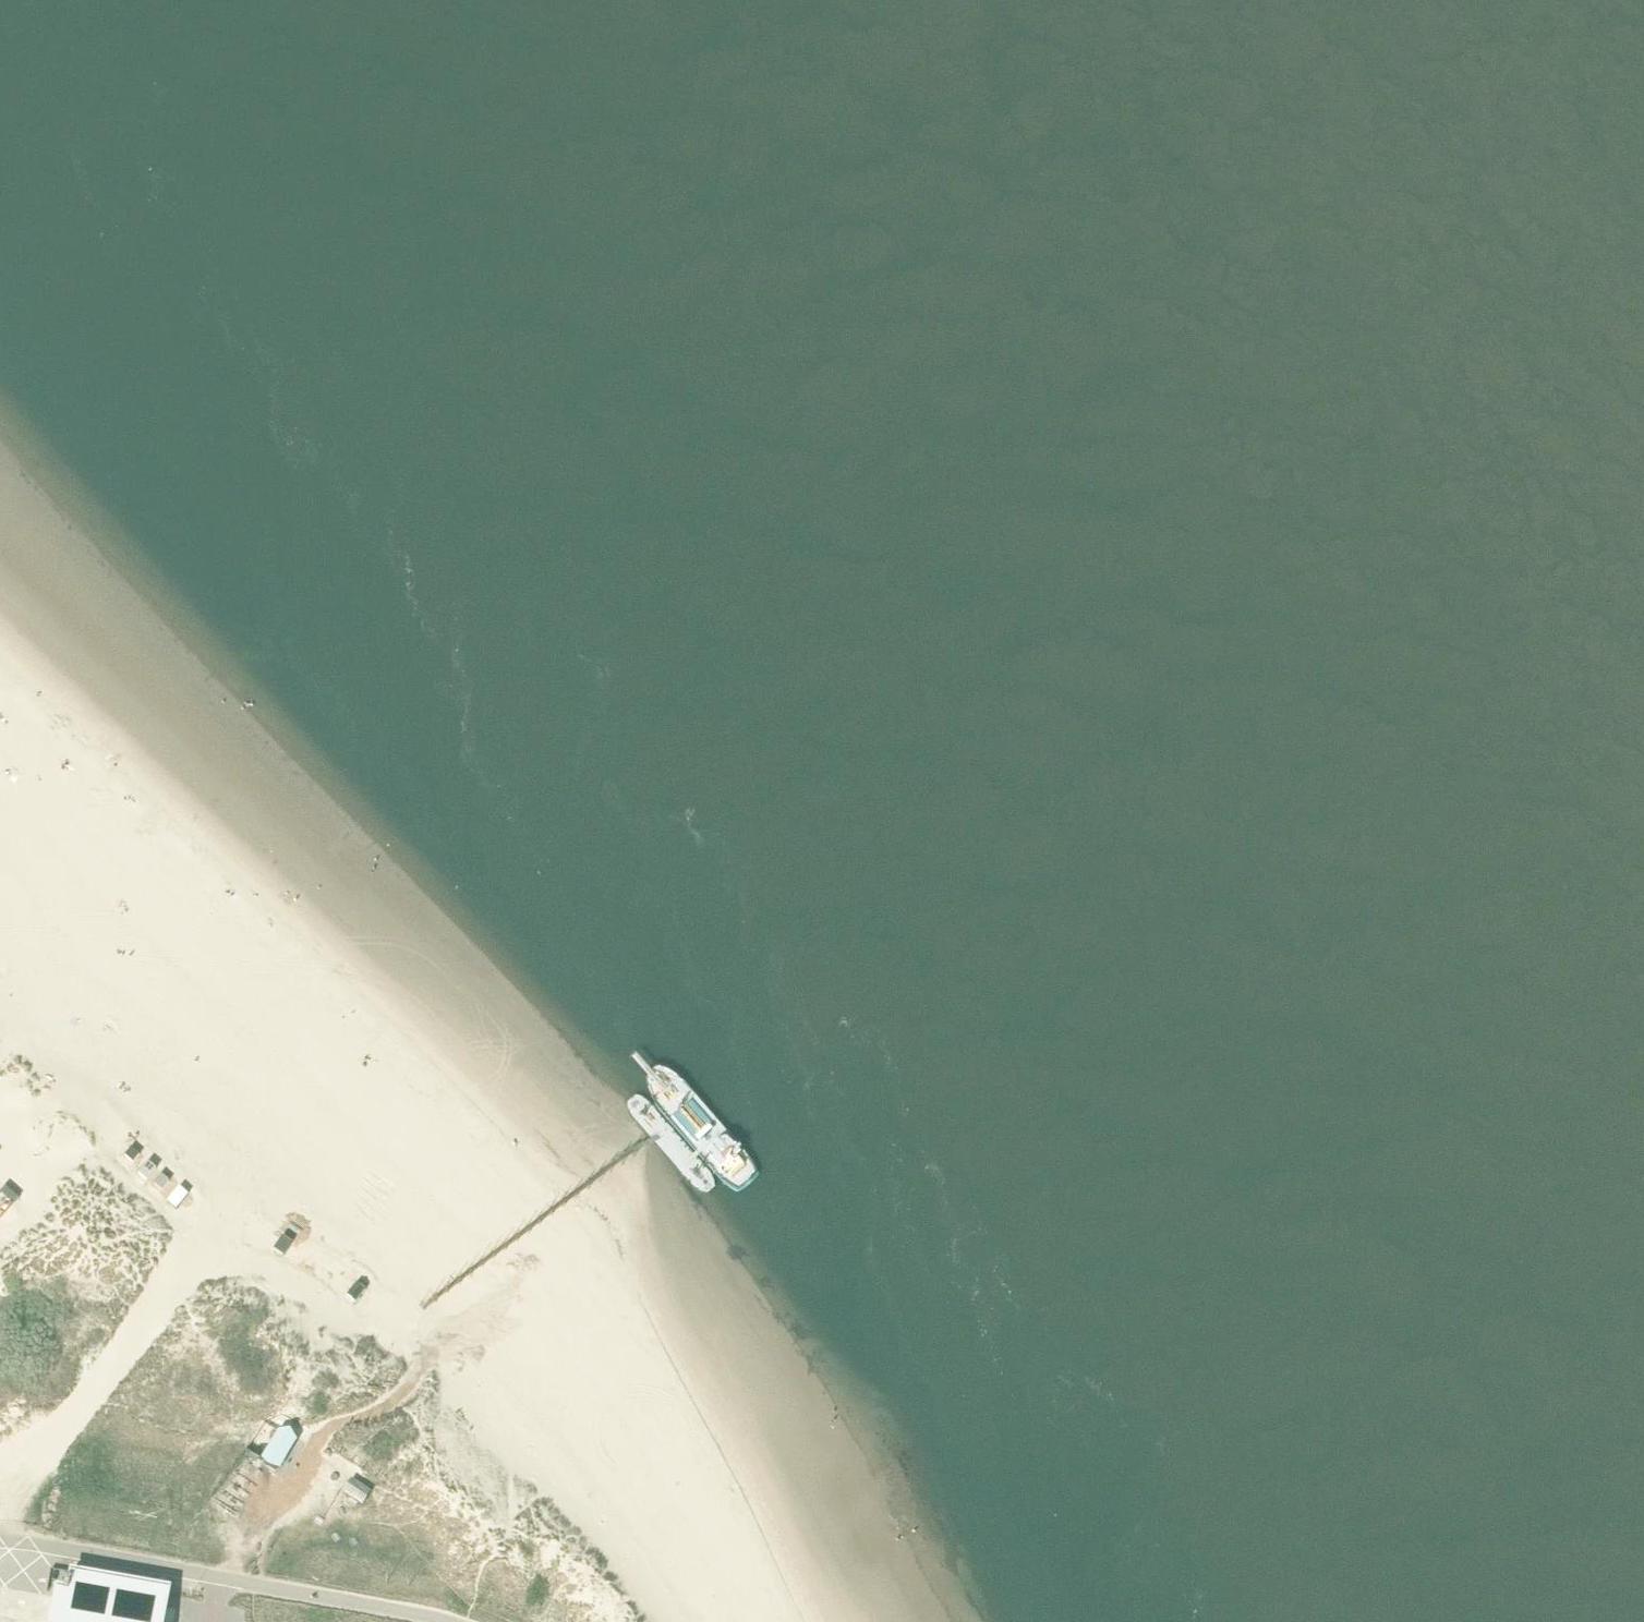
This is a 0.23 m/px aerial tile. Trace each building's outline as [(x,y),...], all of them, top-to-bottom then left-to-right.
[(280,1430),(262,1459),(279,1469),(296,1440),(280,1430)] [(51,1621),(164,1621),(166,1611),(155,1609),(158,1594),(159,1589),(71,1573),(69,1584),(66,1584),(64,1592),(56,1591),(51,1621)] [(170,1591),(159,1589),(158,1594),(155,1609),(166,1611),(170,1591)]
